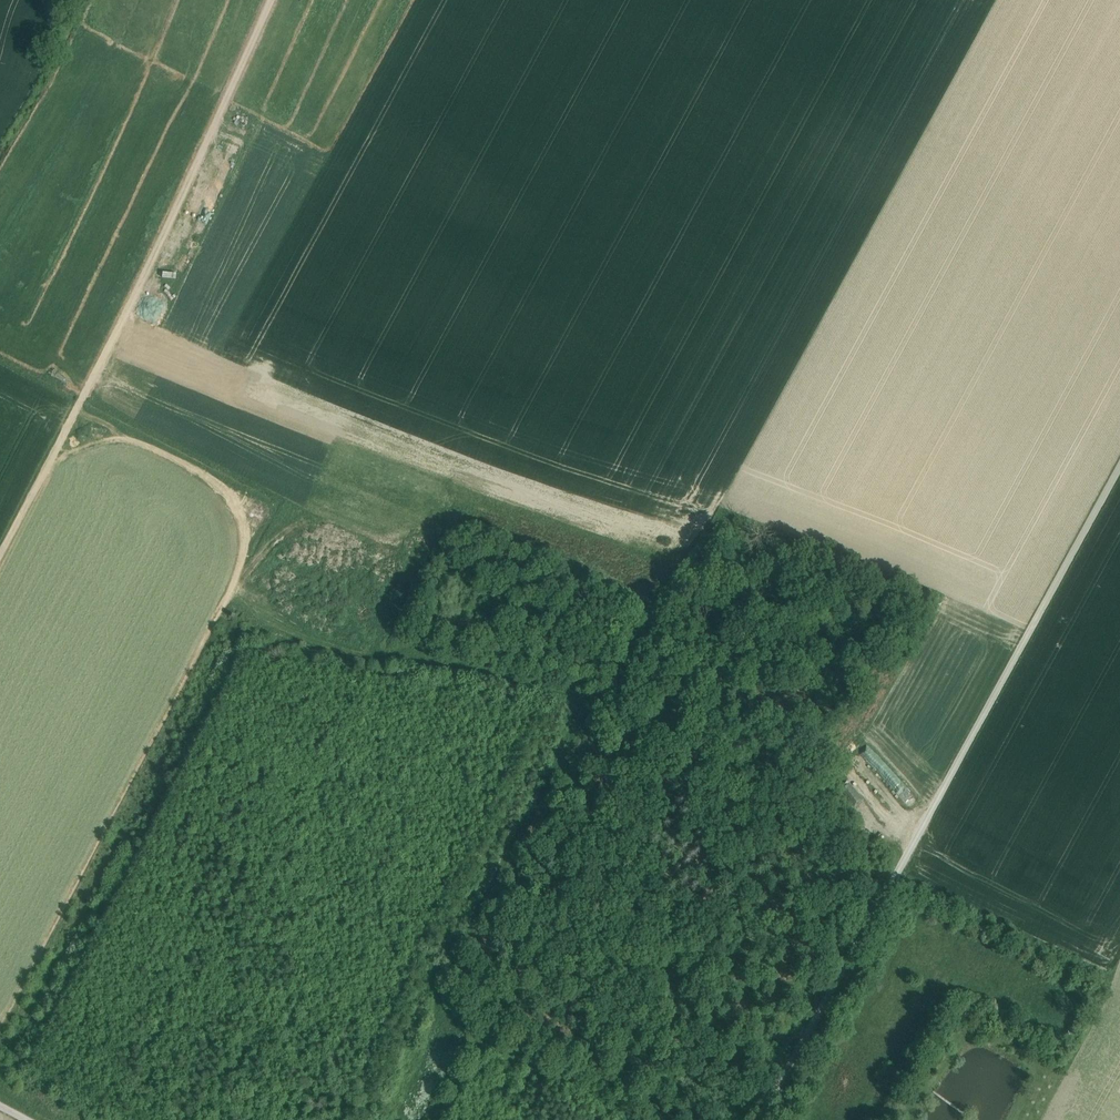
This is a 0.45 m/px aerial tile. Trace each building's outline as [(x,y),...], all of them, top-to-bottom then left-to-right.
[(863,777),(872,773),(863,757),(854,761),(863,777)] [(894,833),(901,827),(858,778),(847,788),(873,818),(877,814),(894,833)]
